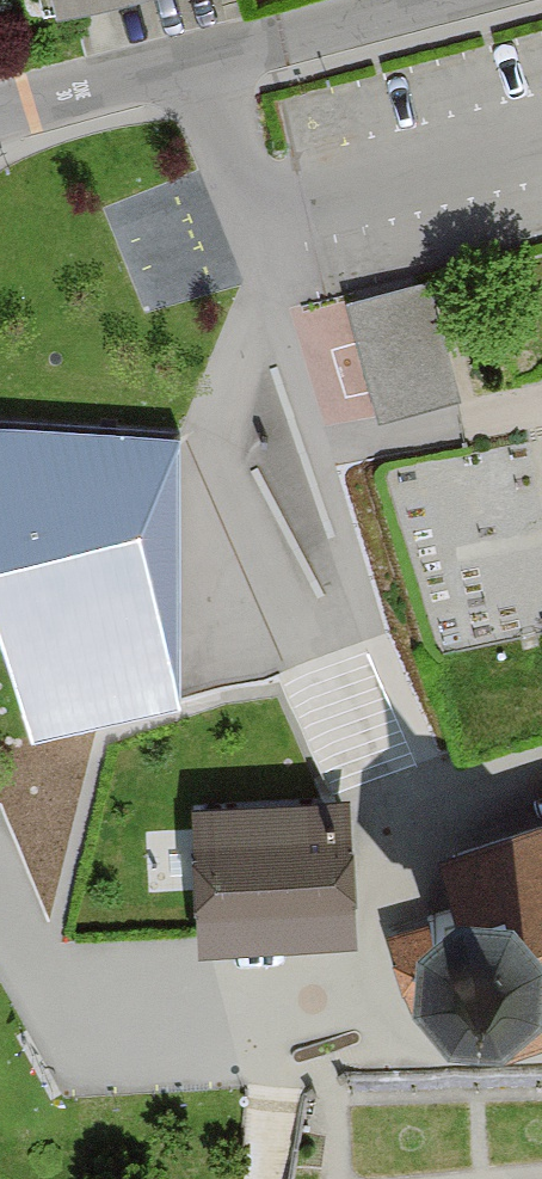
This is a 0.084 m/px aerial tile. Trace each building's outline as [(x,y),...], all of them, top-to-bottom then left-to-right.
[(68,28),(181,0),(61,0),(68,28)] [(533,74),(535,45),(441,40),(438,93),(501,97),(502,72),(533,74)] [(429,282),(354,301),(384,413),(458,393),(429,282)] [(321,343),(360,333),(351,298),(312,307),(321,343)] [(0,418),(0,619),(35,730),(183,696),(183,431),(0,418)] [(504,447),(408,450),(412,600),(508,597),(504,447)] [(345,802),(202,810),(209,933),(351,925),(345,802)] [(455,853),(471,903),(431,915),(434,924),(404,934),(423,995),(454,986),(456,993),(496,980),(513,1029),(541,1020),(541,825),(455,853)]
